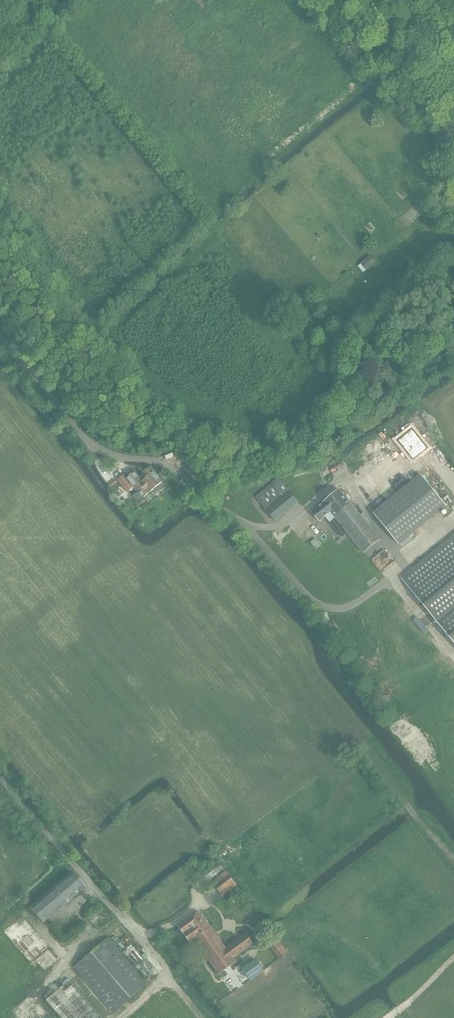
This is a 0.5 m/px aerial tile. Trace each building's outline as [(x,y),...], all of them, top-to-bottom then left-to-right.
[(433,205),(441,200),(438,195),(430,200),(433,205)] [(377,263),(372,257),(371,255),(361,263),(362,264),(358,266),(363,273),(367,270),(367,271),(377,263)] [(412,461),(426,450),(411,432),(397,443),(412,461)] [(131,491),(135,487),(144,498),(162,483),(150,468),(142,474),(144,476),(140,480),(135,473),(128,478),(125,475),(119,480),(127,490),(129,489),(131,491)] [(374,513),(400,544),(446,506),(421,475),(374,513)] [(276,521),(299,503),(279,478),(256,497),(276,521)] [(364,552),(380,539),(340,490),(312,512),(320,521),(332,512),(364,552)] [(403,578),(429,610),(453,642),(453,536),(403,578)] [(43,923),(85,887),(72,871),(30,907),(43,923)] [(232,885),(235,882),(227,871),(212,881),(221,893),(222,894),(233,886),(232,885)] [(234,959),(254,944),(247,934),(226,949),(199,912),(179,927),(190,943),(195,939),(221,974),(236,963),(234,959)] [(147,984),(143,979),(107,938),(74,967),(113,1013),(147,984)] [(144,978),(153,970),(155,969),(129,938),(118,948),(144,978)] [(280,960),(289,953),(278,938),(269,944),(280,960)] [(251,980),(264,971),(257,960),(243,969),(251,980)] [(47,1002),(61,1017),(102,1017),(69,980),(46,1000),(47,1002)]
